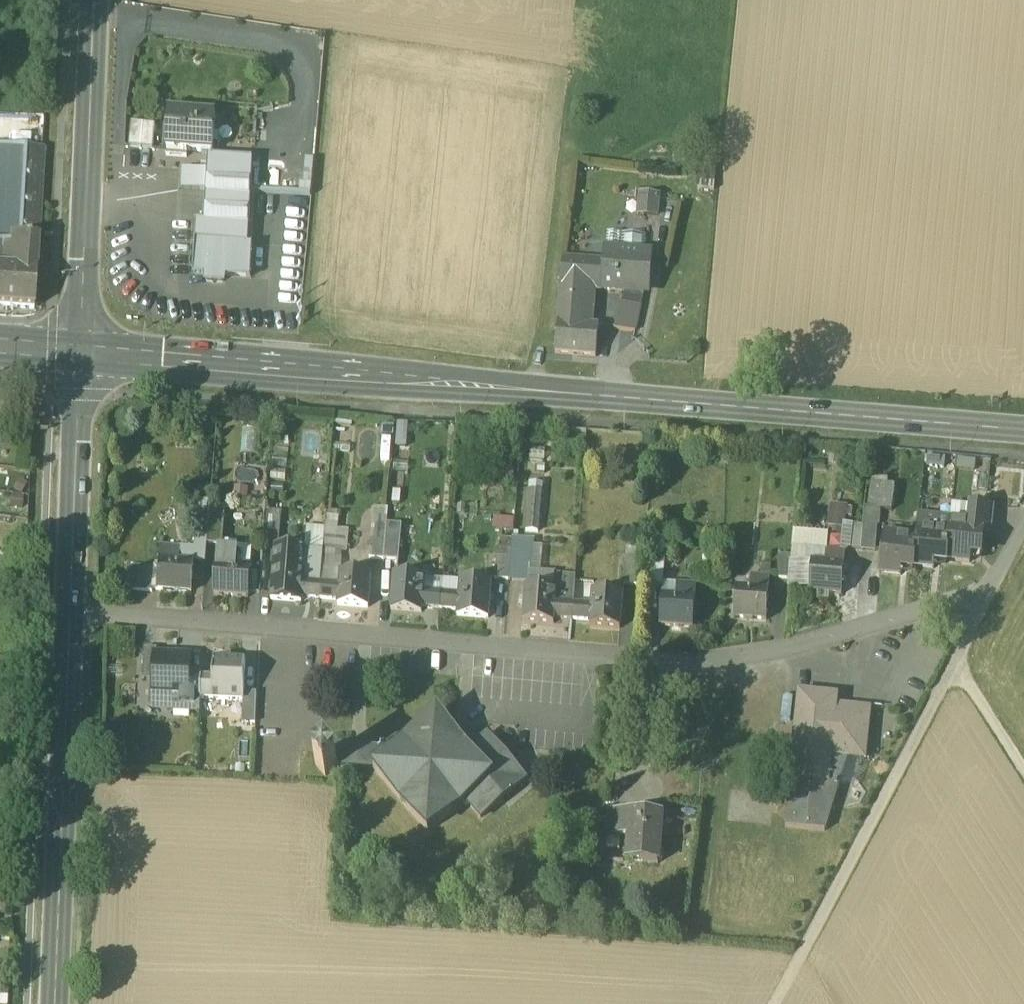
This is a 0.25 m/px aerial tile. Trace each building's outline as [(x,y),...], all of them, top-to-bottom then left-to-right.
[(166,158),(187,159),(187,152),(213,154),(215,117),(169,114),(166,158)] [(129,148),(141,149),(143,125),(131,124),(129,148)] [(155,126),(143,125),(141,149),(153,150),(155,126)] [(19,249),(20,240),(37,241),(42,150),(0,147),(0,247),(19,249)] [(198,222),(196,243),(194,274),(207,275),(206,283),(224,284),(225,276),(250,278),(252,247),(247,247),(252,162),(209,160),(209,172),(207,193),(205,223),(198,222)] [(207,193),(209,172),(181,171),(180,191),(207,193)] [(638,215),(659,216),(660,191),(638,191),(638,215)] [(33,310),(37,241),(20,240),(19,249),(0,247),(0,307),(33,310)] [(604,290),(643,294),(652,255),(606,251),(606,263),(604,290)] [(590,289),(604,290),(606,263),(563,260),(561,287),(575,288),(590,289)] [(561,287),(558,323),(555,354),(596,357),(599,327),(587,326),(572,324),(575,288),(561,287)] [(572,324),(587,326),(590,289),(575,288),(572,324)] [(616,331),(636,333),(641,308),(619,305),(616,331)] [(538,531),(544,483),(530,481),(524,529),(538,531)] [(842,527),(845,504),(830,502),(828,526),(842,527)] [(968,519),(991,522),(992,509),(969,506),(968,519)] [(210,509),(210,511),(207,543),(207,545),(223,547),(225,510),(210,509)] [(196,510),(193,542),(207,543),(210,511),(196,510)] [(264,544),(279,545),(281,511),(267,510),(264,544)] [(951,521),(950,532),(947,561),(971,563),(972,553),(983,554),(985,534),(989,535),(991,522),(968,519),(968,523),(951,521)] [(845,549),(862,550),(864,526),(847,524),(845,549)] [(384,561),(399,562),(402,526),(387,525),(386,533),(384,559),(384,561)] [(877,527),(864,526),(862,550),(875,552),(877,527)] [(343,547),(343,527),(326,527),(325,546),(343,547)] [(946,563),(947,561),(950,532),(918,528),(917,539),(913,567),(933,570),(934,562),(946,563)] [(371,558),(384,559),(386,533),(373,532),(371,558)] [(913,570),(913,567),(917,539),(885,535),(881,575),(901,577),(902,569),(913,570)] [(207,545),(207,543),(193,542),(182,541),(181,549),(180,563),(194,564),(206,565),(207,545)] [(790,581),(811,582),(812,564),(814,546),(793,544),(790,581)] [(625,586),(637,587),(640,547),(628,546),(625,586)] [(238,547),(237,553),(237,567),(251,568),(253,548),(238,547)] [(159,591),(191,594),(194,564),(180,563),(181,549),(162,548),(159,591)] [(491,579),(509,581),(511,551),(493,549),(491,579)] [(274,567),(302,570),(304,552),(283,550),(278,555),(275,555),(274,567)] [(532,552),(511,551),(509,581),(529,582),(532,552)] [(810,593),(843,596),(846,553),(827,551),(826,565),(812,564),(811,582),(810,593)] [(249,599),(251,568),(237,567),(237,553),(218,552),(214,596),(249,599)] [(323,554),(304,552),(302,570),(304,570),(303,583),(321,585),(323,554)] [(643,588),(656,589),(659,555),(646,554),(643,588)] [(777,580),(789,581),(791,557),(779,556),(777,580)] [(762,565),(761,577),(770,578),(771,566),(762,565)] [(320,599),(321,585),(303,583),(304,570),(302,570),(274,567),(271,601),(302,603),(302,598),(320,599)] [(127,591),(152,593),(154,570),(129,568),(127,591)] [(341,573),(340,582),(340,587),(332,586),(321,585),(320,599),(339,601),(338,606),(368,608),(371,576),(341,573)] [(440,610),(440,609),(441,595),(423,593),(424,580),(394,577),(391,611),(422,613),(422,608),(440,610)] [(767,621),(770,578),(761,577),(751,577),(750,590),(737,589),(734,618),(767,621)] [(443,582),(424,580),(423,593),(441,595),(443,582)] [(460,596),(441,595),(440,609),(459,611),(458,616),(488,618),(491,585),(461,583),(460,596)] [(660,626),(692,629),(696,586),(678,585),(676,598),(663,597),(660,626)] [(554,619),(572,620),(573,606),(555,604),(556,591),(526,588),(524,621),(553,624),(554,619)] [(592,607),(573,606),(572,620),(591,622),(590,627),(620,629),(623,596),(593,594),(592,607)] [(143,681),(155,681),(156,658),(157,658),(158,650),(144,650),(143,681)] [(175,711),(200,712),(200,700),(201,680),(189,679),(190,660),(157,658),(156,658),(155,681),(154,698),(175,699),(175,711)] [(243,702),(244,702),(244,694),(246,663),(223,662),(223,659),(214,661),(213,680),(201,680),(200,700),(243,702)] [(242,725),(255,725),(257,695),(244,694),(244,702),(243,702),(242,725)] [(799,694),(792,762),(830,766),(831,757),(847,759),(865,760),(870,711),(836,707),(837,697),(799,694)] [(153,710),(175,711),(175,699),(154,698),(153,710)] [(374,770),(429,834),(466,802),(482,820),(526,782),(488,738),(477,747),(470,753),(464,747),(438,716),(390,756),(381,764),(374,770)] [(472,741),(464,747),(470,753),(477,747),(472,741)] [(378,760),(381,764),(390,756),(386,752),(378,760)] [(316,766),(326,778),(338,768),(328,755),(316,766)] [(825,831),(847,759),(831,757),(830,766),(792,762),(786,828),(825,831)] [(607,836),(621,837),(621,832),(622,813),(608,812),(607,836)] [(628,862),(658,864),(659,861),(662,861),(663,850),(659,850),(662,816),(622,813),(621,832),(631,832),(628,862)]
